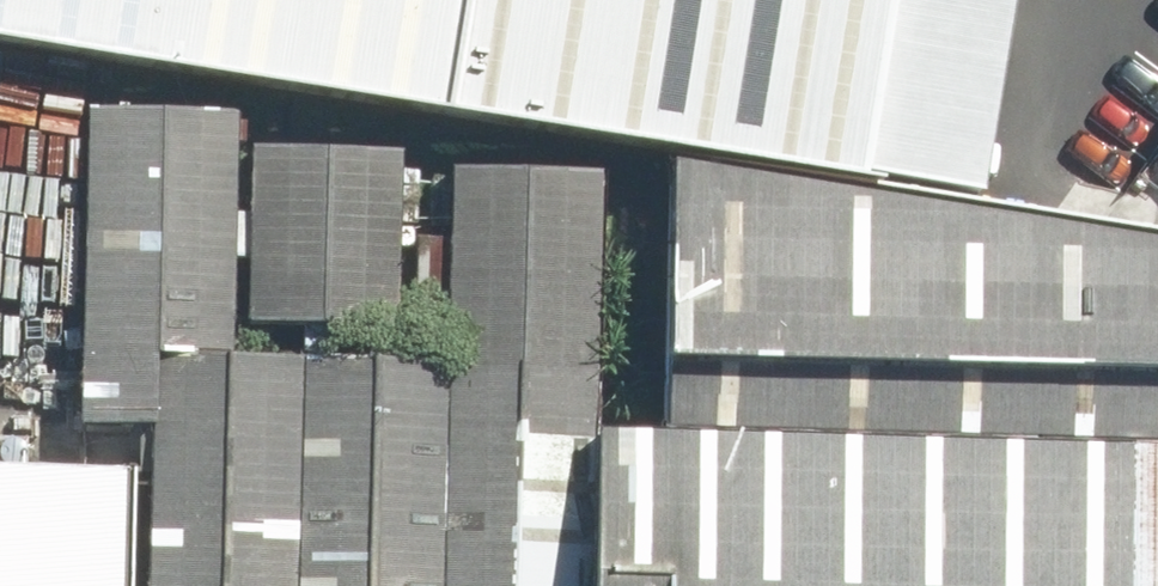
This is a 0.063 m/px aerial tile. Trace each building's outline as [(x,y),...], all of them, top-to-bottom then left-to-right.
[(863,184),(865,171),(893,0),(0,0),(0,44),(863,184)] [(1008,0),(893,0),(865,171),(975,190),(1008,0)] [(228,348),(231,111),(81,110),(78,427),(154,428),(155,347),(228,348)] [(400,329),(400,129),(245,129),(244,329),(400,329)] [(433,585),(585,585),(591,422),(601,166),(450,160),(442,360),(433,585)] [(1157,444),(1157,245),(665,170),(649,370),(649,424),(1157,444)] [(164,585),(433,585),(442,360),(173,349),(164,585)] [(585,585),(1157,585),(1157,444),(649,424),(591,422),(585,585)] [(125,466),(0,464),(0,585),(122,585),(125,466)]
